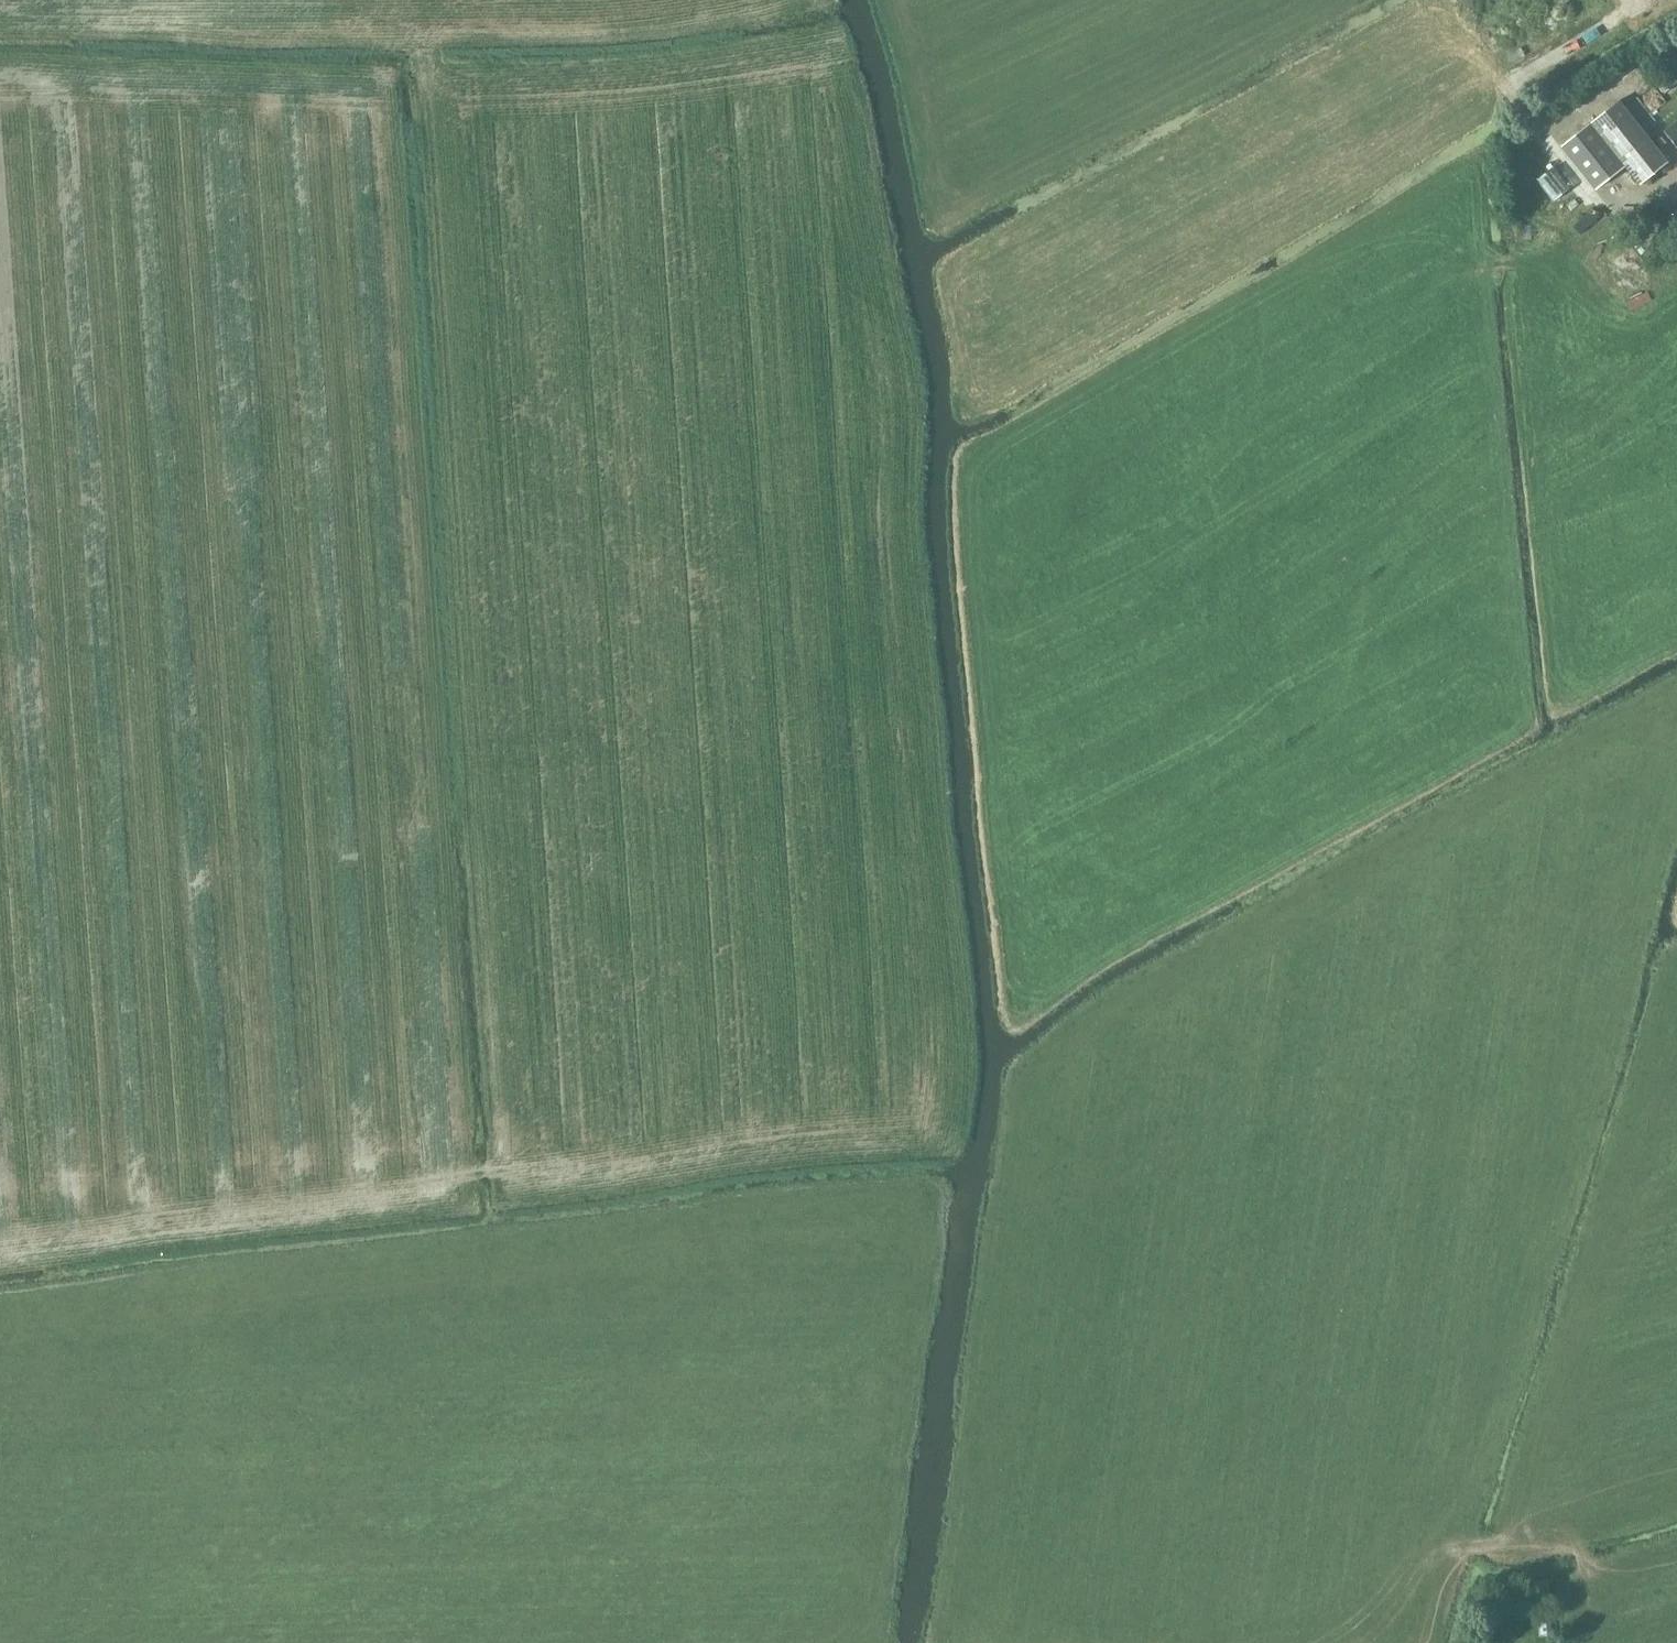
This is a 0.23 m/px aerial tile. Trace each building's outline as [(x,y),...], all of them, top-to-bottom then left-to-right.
[(1655,81),(1664,93),(1676,83),(1676,76),(1671,69),(1655,81)] [(1625,167),(1638,185),(1666,163),(1617,101),(1590,123),(1625,167)] [(1676,150),(1676,120),(1662,131),(1676,150)] [(1561,147),(1596,191),(1625,167),(1590,123),(1561,147)] [(1505,1599),(1500,1605),(1502,1613),(1509,1614),(1515,1609),(1513,1601),(1505,1599)]
